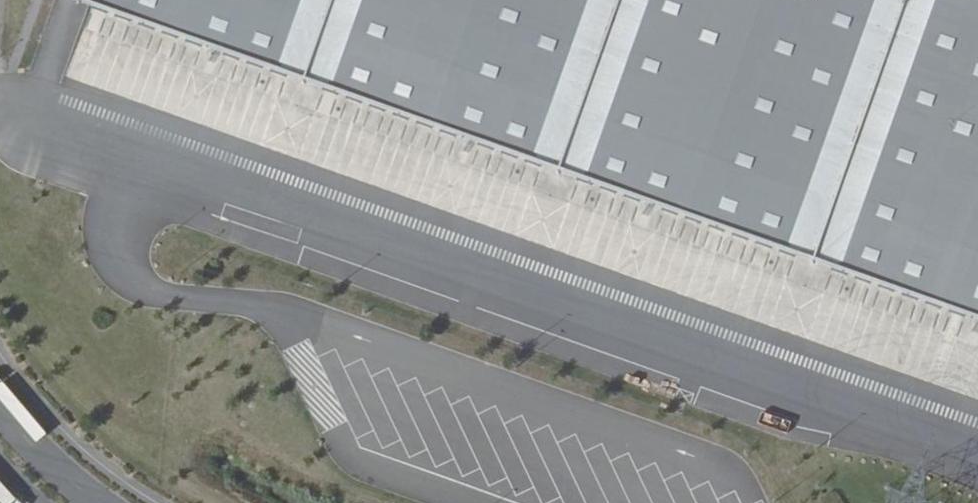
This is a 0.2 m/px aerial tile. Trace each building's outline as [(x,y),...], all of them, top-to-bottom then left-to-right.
[(977,317),(977,0),(71,0),(977,317)]
